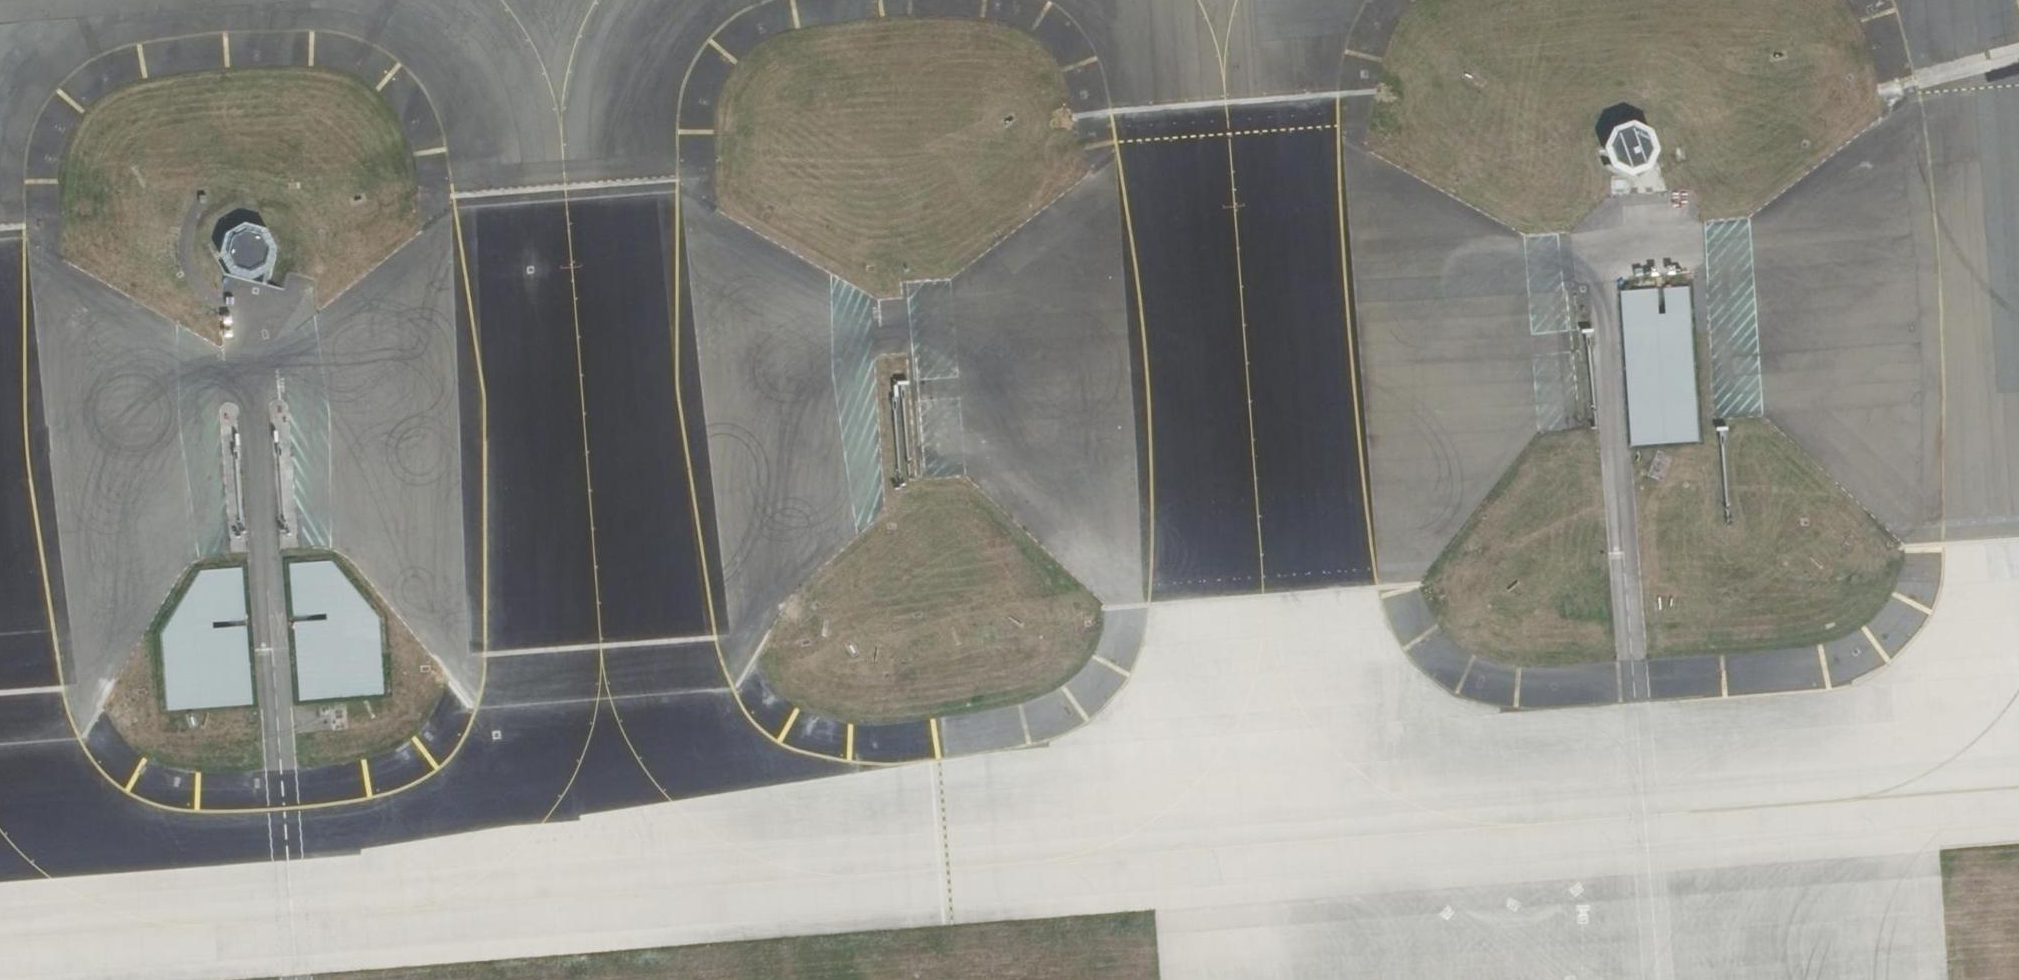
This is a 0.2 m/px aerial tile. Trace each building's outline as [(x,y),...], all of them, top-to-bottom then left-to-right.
[(1597,158),(1606,168),(1638,167),(1647,156),(1644,125),(1634,118),(1604,120),(1596,129),(1597,158)] [(221,213),(210,229),(211,247),(222,258),(252,257),(262,244),(259,218),(249,211),(221,213)] [(1619,295),(1632,452),(1700,447),(1688,290),(1619,295)] [(333,567),(292,571),(299,708),(383,700),(380,622),(333,567)] [(252,711),(241,576),(203,576),(166,632),(167,716),(252,711)]
